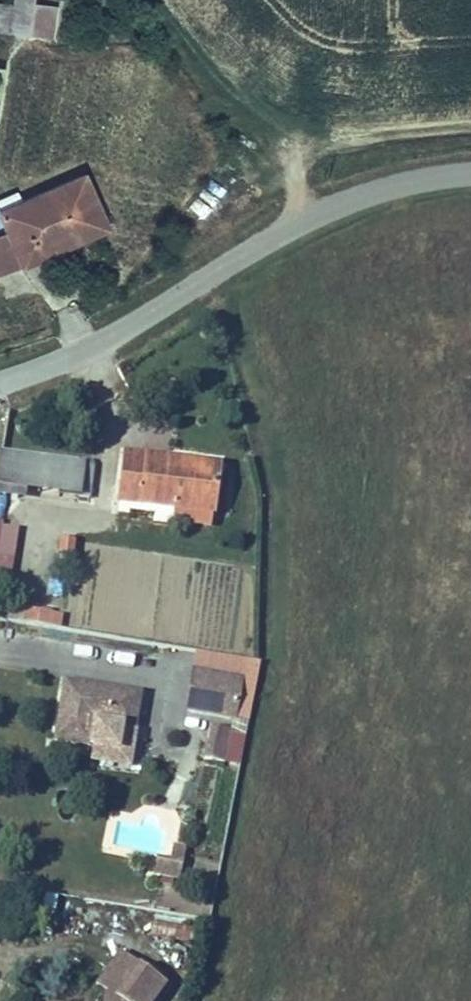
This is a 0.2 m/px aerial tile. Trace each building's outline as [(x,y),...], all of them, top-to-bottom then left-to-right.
[(13,4),(0,2),(0,32),(53,41),(59,6),(34,2),(35,0),(13,0),(13,4)] [(5,239),(2,234),(63,200),(38,155),(0,175),(0,242),(5,239)] [(219,217),(229,201),(203,185),(193,201),(219,217)] [(91,468),(0,453),(0,495),(13,497),(15,490),(85,502),(91,468)] [(168,516),(208,523),(215,476),(122,460),(114,507),(168,516)] [(167,526),(206,533),(208,523),(168,516),(167,526)] [(19,528),(0,524),(0,579),(10,580),(19,528)] [(59,540),(57,555),(74,557),(76,542),(59,540)] [(24,611),(23,627),(61,629),(62,613),(24,611)] [(155,654),(148,691),(195,699),(201,662),(155,654)] [(26,662),(16,721),(51,727),(56,700),(62,701),(61,705),(94,712),(101,676),(26,662)] [(64,974),(61,988),(61,993),(20,986),(18,998),(0,995),(0,1000),(97,1000),(98,999),(125,960),(98,941),(75,974),(67,968),(64,973),(64,974)]
